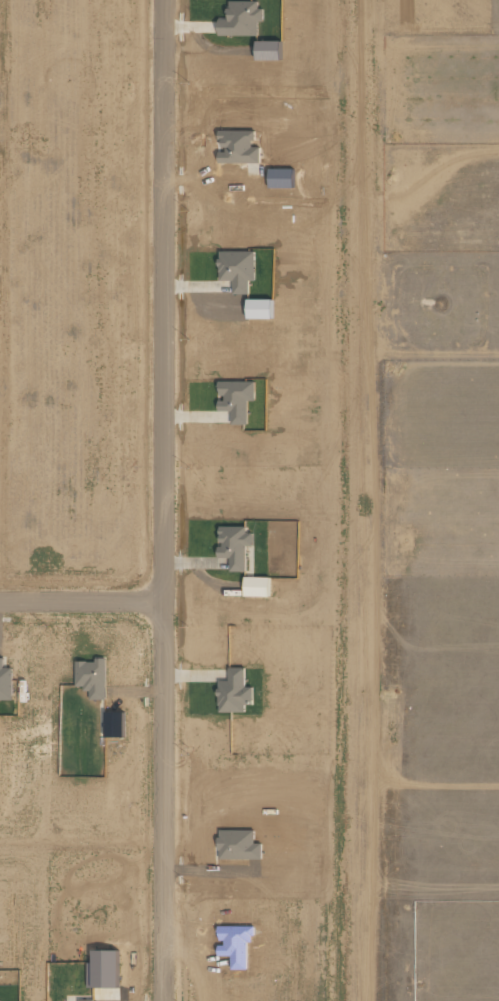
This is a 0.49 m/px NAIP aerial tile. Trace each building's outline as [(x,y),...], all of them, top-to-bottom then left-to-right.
[(11,700),(11,668),(3,668),(3,658),(0,658),(0,700),(11,700)] [(105,700),(105,660),(75,660),(75,688),(89,688),(89,699),(105,700)]
